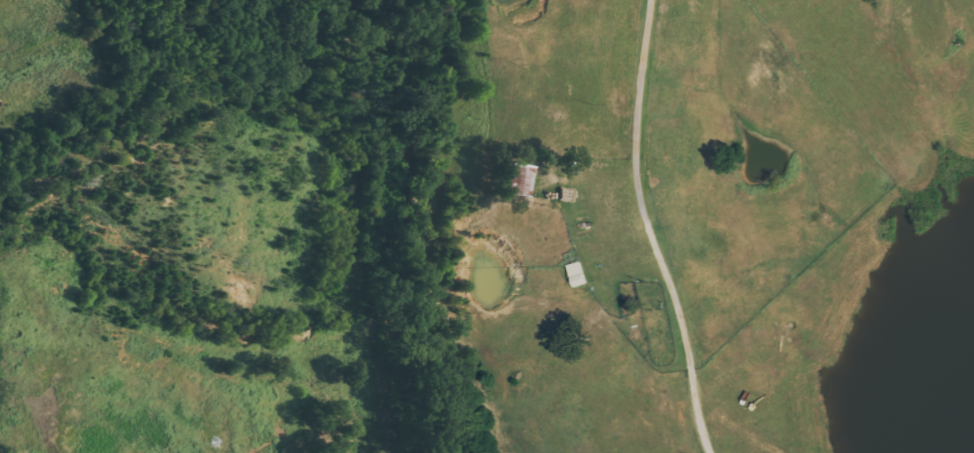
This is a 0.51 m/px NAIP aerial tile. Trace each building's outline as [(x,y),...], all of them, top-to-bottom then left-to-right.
[(527,197),(530,167),(504,164),(501,194),(527,197)]
